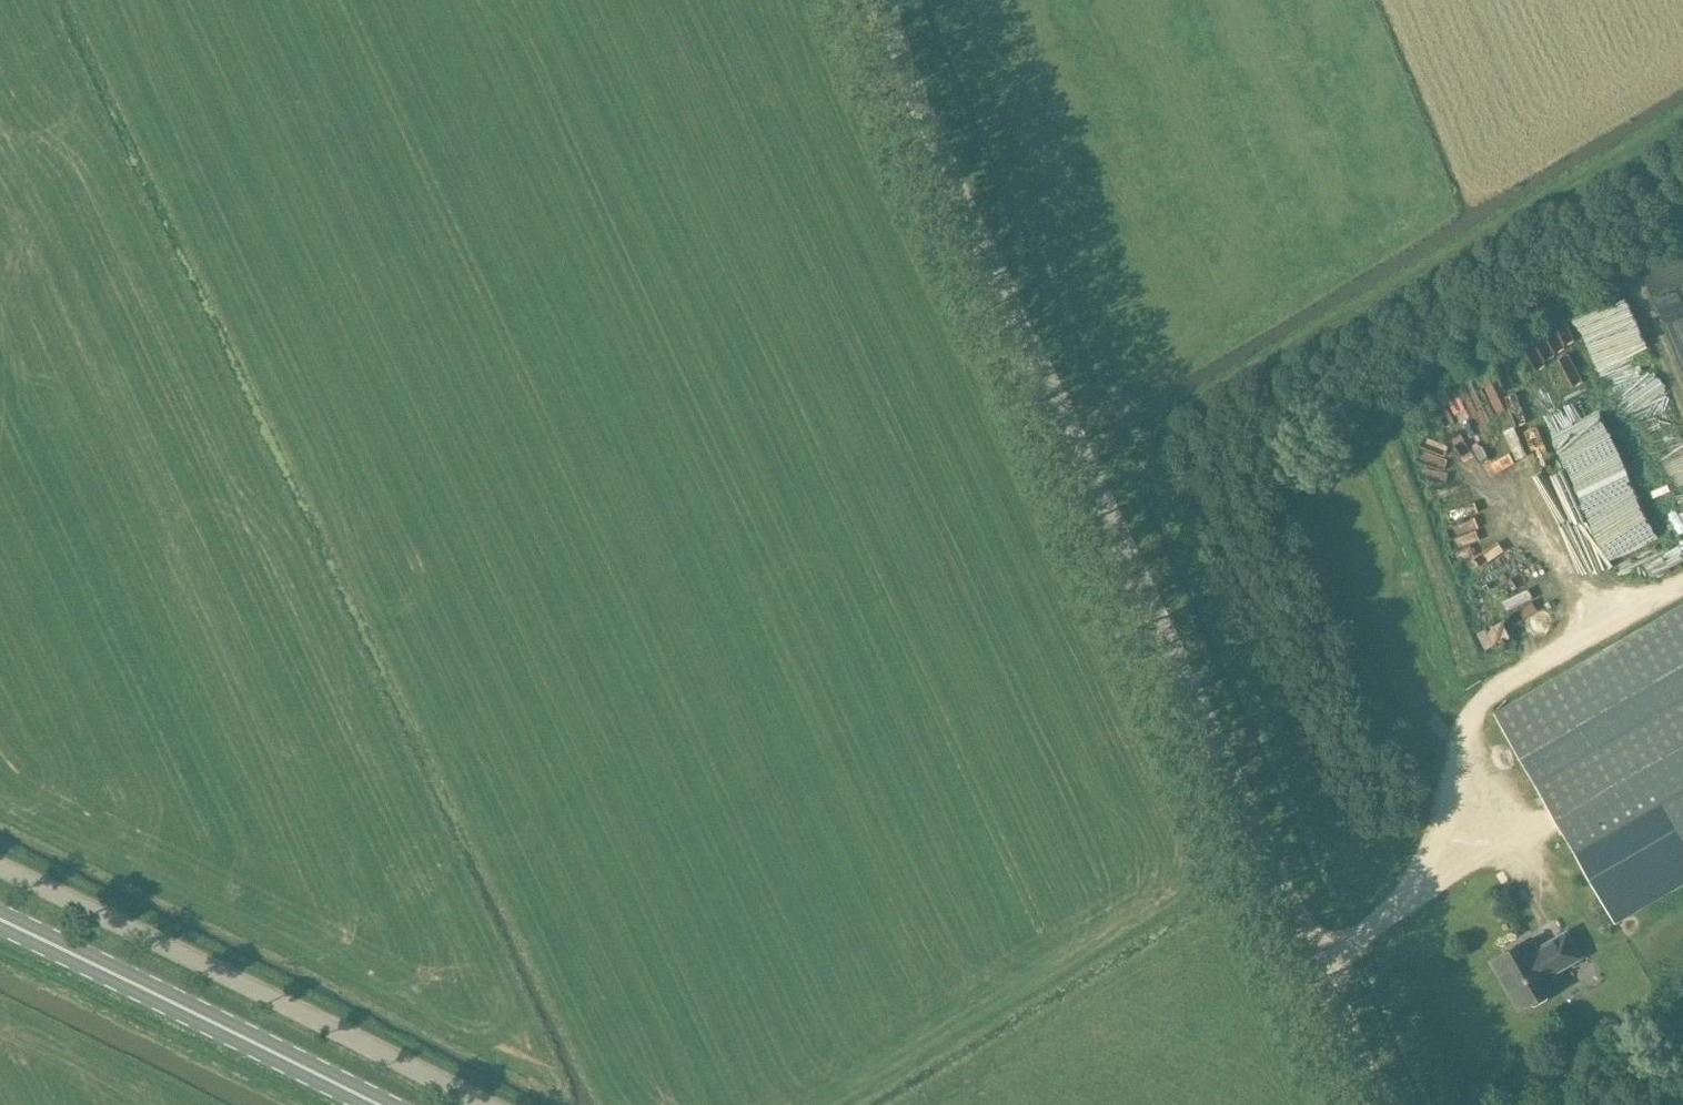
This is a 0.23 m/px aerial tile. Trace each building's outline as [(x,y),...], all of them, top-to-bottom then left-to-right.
[(1670,262),(1670,277),(1682,276),(1682,262),(1670,262)] [(1656,297),(1682,370),(1682,287),(1656,297)] [(1575,331),(1584,350),(1605,340),(1596,321),(1575,331)] [(1555,411),(1563,450),(1576,448),(1568,408),(1555,411)] [(1442,464),(1452,444),(1426,432),(1416,452),(1442,464)] [(1631,556),(1661,547),(1656,531),(1626,540),(1631,556)] [(1495,713),(1615,922),(1682,883),(1682,605),(1495,713)] [(1547,999),(1549,993),(1559,987),(1552,974),(1581,958),(1567,934),(1538,950),(1532,939),(1492,962),(1519,1010),(1529,1004),(1535,1006),(1547,999)]
